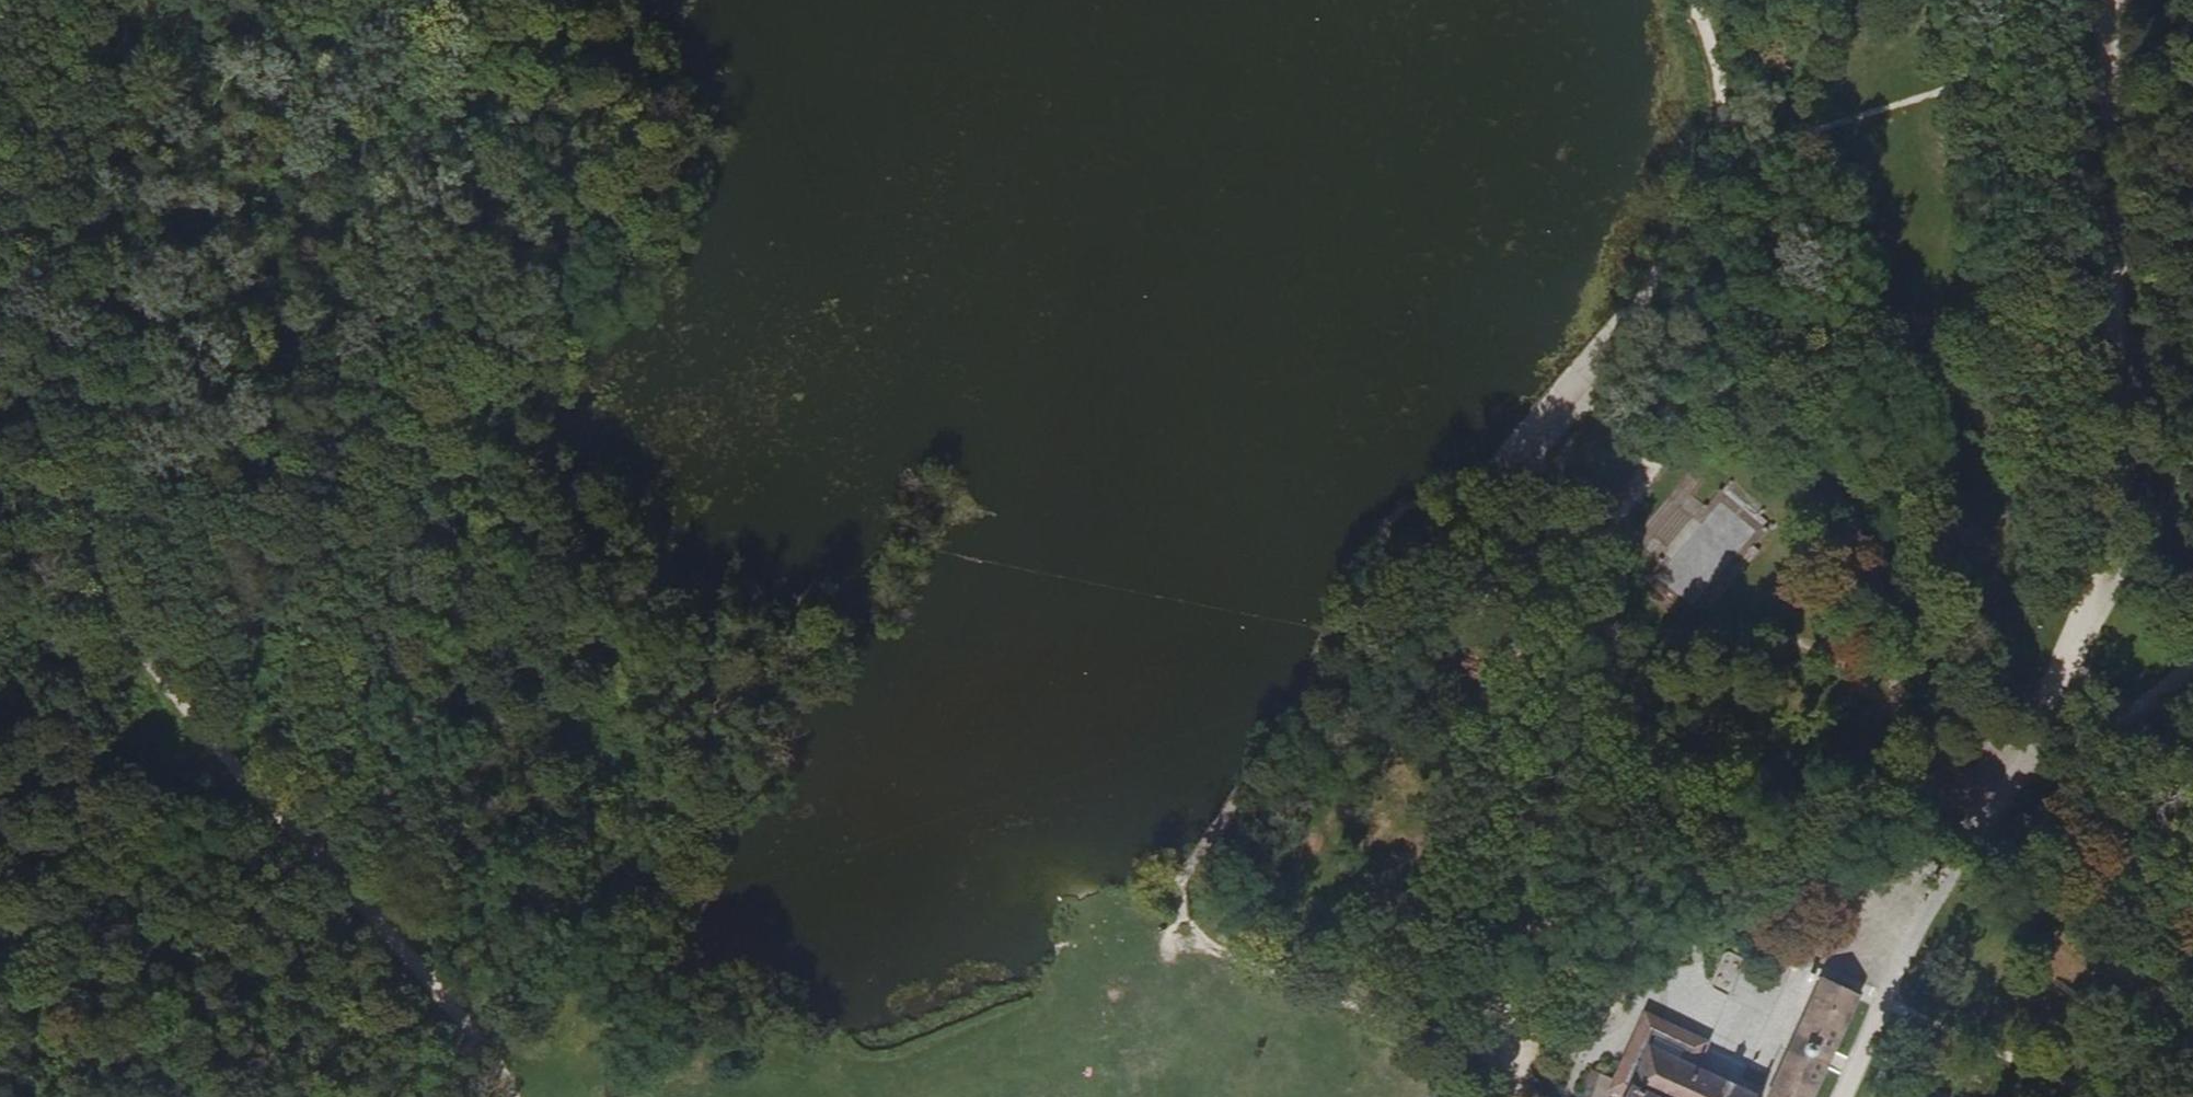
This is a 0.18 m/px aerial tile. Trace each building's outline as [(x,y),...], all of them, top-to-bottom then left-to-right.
[(1756,532),(1722,503),(1659,577),(1695,607),(1756,532)] [(1894,691),(1901,683),(1892,676),(1885,684),(1894,691)] [(1875,714),(1866,706),(1860,713),(1870,721),(1875,714)] [(1856,997),(1823,981),(1770,1096),(1810,1096),(1856,997)] [(1574,1096),(1758,1096),(1695,1066),(1706,1042),(1646,1012),(1613,1076),(1590,1064),(1574,1096)]
